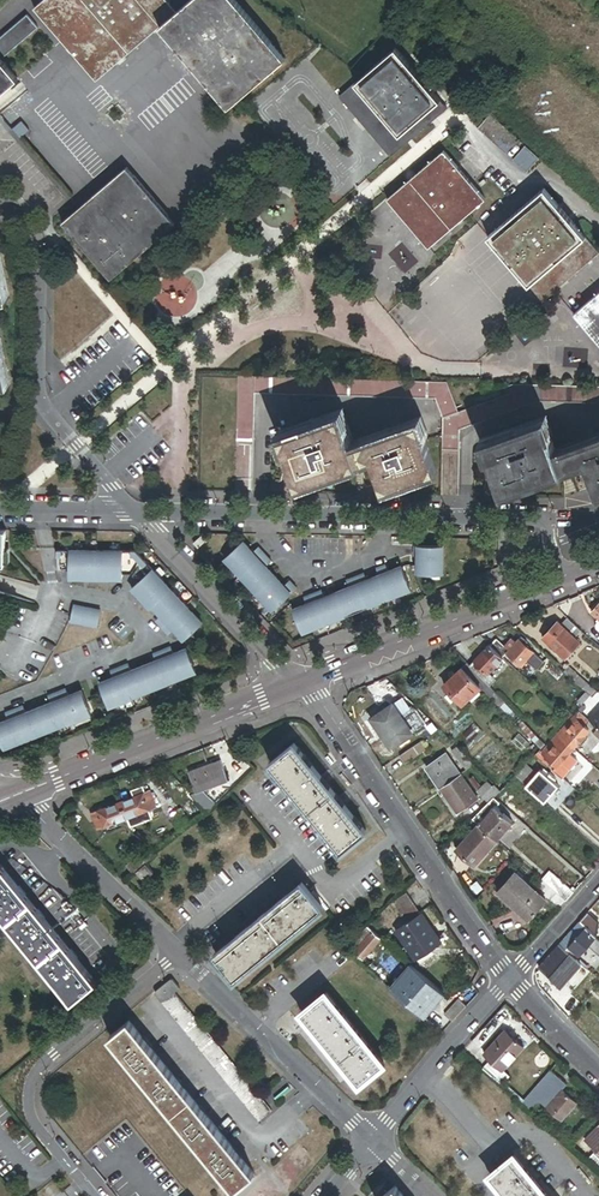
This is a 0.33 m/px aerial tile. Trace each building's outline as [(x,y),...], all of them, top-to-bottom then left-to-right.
[(176,12),(166,0),(44,0),(33,10),(95,82),(160,27),(176,12)] [(176,12),(160,27),(229,108),(285,60),(233,0),(191,0),(176,12)] [(395,49),(339,97),(391,158),(447,110),(395,49)] [(16,95),(9,87),(17,80),(0,60),(0,108),(16,95)] [(518,142),(488,116),(477,128),(506,155),(518,142)] [(538,160),(524,148),(513,161),(527,173),(538,160)] [(443,151),(387,200),(428,248),(485,200),(443,151)] [(111,280),(175,225),(126,168),(62,223),(111,280)] [(598,254),(544,190),(488,238),(543,302),(598,254)] [(573,314),(598,345),(598,293),(573,314)] [(440,415),(457,409),(447,383),(237,377),(236,441),(252,442),(253,395),(434,400),(440,415)] [(533,386),(458,413),(442,419),(442,430),(459,431),(536,403),(541,403),(598,404),(598,388),(533,386)] [(442,419),(458,413),(457,409),(440,415),(442,419)] [(419,421),(352,445),(340,413),(280,435),(298,484),(371,458),(382,489),(436,470),(419,421)] [(556,453),(544,421),(484,442),(501,492),(585,462),(596,493),(598,492),(598,438),(556,453)] [(458,452),(458,436),(441,435),(441,451),(458,452)] [(203,552),(211,544),(207,539),(198,547),(203,552)] [(254,553),(244,542),(226,559),(241,577),(265,555),(259,548),(254,553)] [(443,547),(414,546),(414,556),(417,557),(417,571),(442,572),(443,547)] [(70,549),(57,549),(57,568),(70,568),(70,549)] [(97,550),(70,549),(70,568),(70,578),(96,579),(97,550)] [(123,550),(97,550),(96,579),(123,579),(123,571),(123,550)] [(140,583),(154,570),(136,550),(123,550),(123,571),(129,571),(140,583)] [(257,594),(276,577),(266,567),(272,562),(265,555),(241,577),(257,594)] [(401,568),(388,573),(386,567),(377,570),(379,577),(389,600),(410,592),(401,568)] [(172,589),(154,570),(140,583),(133,589),(150,609),(153,606),(172,589)] [(379,577),(367,582),(364,575),(355,579),(367,609),(389,600),(379,577)] [(290,582),(285,587),(276,577),(257,594),(273,611),(297,589),(290,582)] [(349,589),(336,594),(346,617),(367,609),(355,579),(346,582),(349,589)] [(187,606),(172,589),(153,606),(163,616),(157,621),(163,627),(187,606)] [(346,617),(336,594),(323,599),(321,592),(312,596),(324,626),(346,617)] [(306,606),(293,611),(302,635),(324,626),(312,596),(303,599),(306,606)] [(184,639),(202,623),(187,606),(163,627),(169,634),(174,629),(184,639)] [(108,613),(83,608),(79,626),(105,631),(108,613)] [(569,618),(559,629),(573,642),(583,632),(569,618)] [(555,625),(542,639),(565,660),(578,647),(573,642),(559,629),(555,625)] [(521,638),(519,641),(525,647),(528,644),(521,638)] [(490,647),(503,659),(508,654),(509,653),(497,640),(490,647)] [(519,641),(509,653),(508,654),(522,667),(526,661),(533,654),(525,647),(519,641)] [(490,647),(489,646),(474,662),(488,675),(503,659),(490,647)] [(162,652),(174,682),(196,673),(186,650),(174,655),(171,648),(162,652)] [(143,667),(153,690),(174,682),(162,652),(153,655),(156,662),(143,667)] [(543,663),(533,654),(526,661),(536,670),(543,663)] [(488,675),(474,662),(469,667),(483,681),(488,675)] [(469,667),(467,664),(462,669),(481,689),(490,699),(495,693),(483,681),(469,667)] [(119,669),(131,699),(153,690),(143,667),(130,672),(128,665),(119,669)] [(100,684),(109,708),(131,699),(119,669),(110,672),(113,679),(100,684)] [(481,689),(462,669),(445,686),(452,694),(457,699),(464,706),(470,700),(479,692),(481,689)] [(568,669),(564,674),(585,693),(590,697),(591,698),(595,693),(568,669)] [(501,687),(488,675),(483,681),(495,693),(501,687)] [(57,694),(69,724),(90,715),(81,692),(68,697),(66,690),(57,694)] [(470,700),(474,704),(482,695),(479,692),(470,700)] [(582,706),(590,697),(585,693),(577,702),(582,706)] [(38,709),(47,732),(69,724),(57,694),(48,697),(51,704),(38,709)] [(380,724),(378,725),(391,747),(412,734),(394,705),(377,715),(375,716),(380,724)] [(582,706),(577,710),(582,714),(586,710),(582,706)] [(13,711),(25,741),(47,732),(38,709),(25,714),(22,707),(13,711)] [(4,750),(25,741),(13,711),(5,714),(7,721),(0,724),(0,740),(4,750)] [(426,726),(417,712),(404,720),(413,734),(426,726)] [(589,722),(578,712),(573,718),(584,727),(589,722)] [(598,731),(598,712),(590,722),(598,731)] [(376,726),(378,725),(380,724),(375,716),(377,715),(376,713),(370,716),(376,726)] [(573,718),(558,735),(573,748),(578,743),(581,746),(588,739),(585,736),(588,731),(584,727),(573,718)] [(573,748),(558,735),(541,753),(557,767),(562,761),(565,764),(572,757),(568,754),(573,748)] [(419,743),(399,757),(405,765),(425,751),(419,743)] [(340,850),(349,844),(365,831),(294,744),(270,764),(340,850)] [(467,771),(475,765),(457,747),(451,751),(467,771)] [(541,753),(539,751),(536,755),(553,771),(557,767),(541,753)] [(426,769),(440,789),(460,775),(446,754),(426,769)] [(577,762),(572,757),(565,764),(562,761),(557,767),(553,771),(562,779),(577,762)] [(227,781),(220,762),(189,773),(196,793),(227,781)] [(529,765),(516,778),(522,784),(535,771),(529,765)] [(525,787),(544,803),(558,787),(540,771),(525,787)] [(460,775),(440,789),(458,814),(478,800),(460,775)] [(492,787),(487,781),(477,791),(483,797),(492,787)] [(494,798),(500,791),(494,785),(492,787),(483,797),(489,803),(494,798)] [(529,819),(544,803),(525,787),(524,786),(510,802),(521,812),(529,819)] [(127,795),(129,801),(141,796),(139,791),(127,795)] [(129,801),(122,804),(127,819),(145,812),(156,807),(150,793),(141,796),(129,801)] [(499,802),(494,798),(489,803),(473,819),(479,824),(495,807),(499,802)] [(521,812),(510,802),(507,800),(502,806),(516,818),(521,812)] [(190,810),(199,821),(208,813),(198,803),(190,810)] [(127,819),(122,804),(93,815),(98,830),(127,819)] [(495,807),(479,824),(497,841),(513,824),(495,807)] [(145,812),(127,819),(132,830),(149,823),(145,812)] [(497,841),(479,824),(456,849),(474,866),(497,841)] [(145,865),(156,856),(150,848),(127,867),(133,875),(136,872),(145,865)] [(72,1002),(97,981),(0,863),(0,914),(72,1002)] [(153,874),(145,865),(136,872),(144,881),(153,874)] [(565,902),(573,893),(550,872),(543,881),(551,889),(565,902)] [(516,873),(499,892),(528,918),(533,913),(534,914),(536,911),(535,910),(546,899),(516,873)] [(325,905),(304,880),(214,953),(234,978),(325,905)] [(561,907),(565,902),(551,889),(546,894),(561,907)] [(407,924),(421,915),(408,896),(394,905),(407,924)] [(598,923),(587,913),(579,923),(585,928),(595,937),(598,923)] [(440,943),(421,915),(407,924),(397,931),(416,959),(440,943)] [(585,928),(579,923),(562,942),(568,948),(585,928)] [(380,940),(367,928),(361,935),(366,939),(353,952),(362,960),(380,940)] [(595,937),(585,928),(568,948),(578,957),(595,937)] [(349,948),(353,952),(366,939),(361,935),(349,948)] [(568,948),(562,942),(559,945),(565,951),(568,948)] [(565,951),(559,945),(543,963),(554,974),(555,973),(568,958),(571,955),(565,951)] [(578,968),(581,965),(571,955),(568,958),(578,968)] [(554,974),(543,963),(539,968),(561,987),(566,982),(555,973),(554,974)] [(445,995),(411,965),(390,989),(424,1019),(445,995)] [(181,989),(173,980),(171,980),(157,992),(156,995),(163,1003),(175,994),(181,989)] [(359,1084),(383,1064),(325,993),(301,1013),(359,1084)] [(175,994),(163,1003),(259,1121),(271,1112),(175,994)] [(445,1014),(453,1022),(468,1007),(459,999),(445,1014)] [(234,1190),(254,1174),(129,1021),(110,1037),(228,1182),(234,1190)] [(491,1061),(503,1072),(524,1048),(505,1031),(484,1054),(491,1061)] [(491,1061),(482,1070),(494,1081),(503,1072),(491,1061)] [(539,1102),(560,1079),(550,1071),(523,1100),(533,1109),(539,1102)] [(547,1109),(563,1092),(567,1086),(560,1079),(539,1102),(547,1109)] [(576,1104),(563,1092),(547,1109),(561,1122),(576,1104)] [(584,1143),(598,1157),(598,1128),(584,1143)] [(513,1155),(489,1175),(506,1195),(546,1195),(513,1155)] [(395,1187),(383,1195),(403,1195),(395,1187)]
